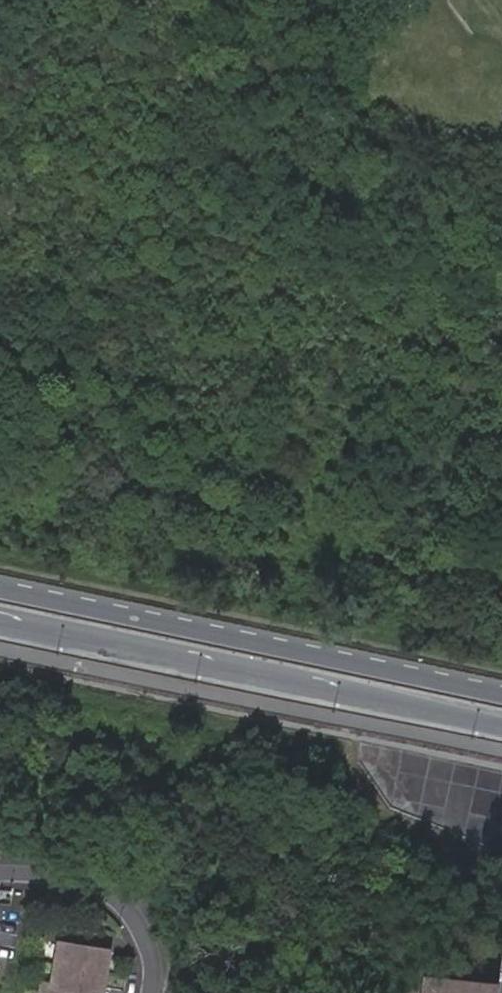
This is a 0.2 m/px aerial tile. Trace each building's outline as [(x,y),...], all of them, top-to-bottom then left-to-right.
[(89,986),(99,988),(105,944),(94,942),(96,928),(65,924),(62,938),(55,937),(49,980),(40,979),(39,992),(88,992),(89,986)] [(494,983),(429,974),(428,992),(493,992),(494,983)]
